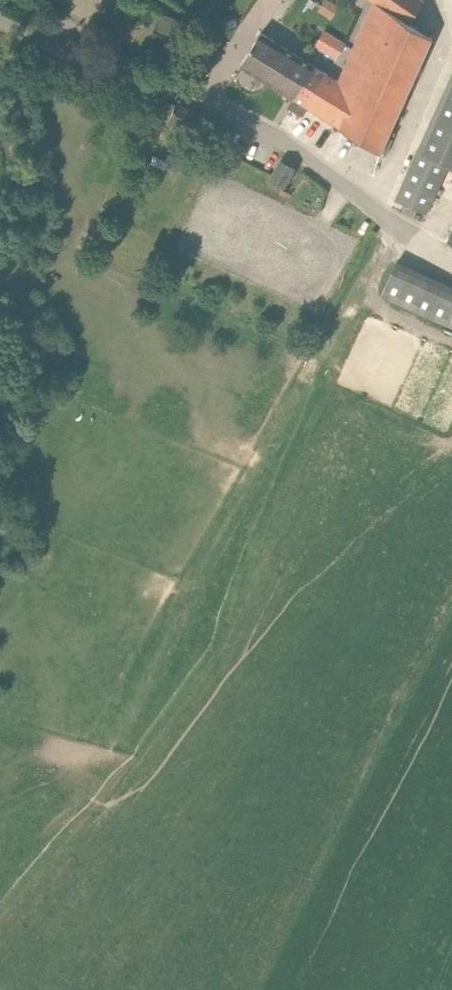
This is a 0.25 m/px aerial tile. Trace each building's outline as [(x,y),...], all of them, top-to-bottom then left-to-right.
[(331,19),(340,6),(331,0),(324,0),(318,10),(331,19)] [(423,0),(371,0),(373,2),(411,23),(425,1),(423,0)] [(381,153),(433,37),(411,23),(373,2),(338,81),(316,67),(295,99),(290,108),(301,115),(307,106),(381,153)] [(179,39),(185,20),(162,13),(156,32),(154,32),(145,62),(177,72),(186,41),(179,39)] [(295,99),(316,67),(261,32),(241,64),(295,99)] [(448,164),(451,166),(451,71),(417,151),(396,199),(427,213),(448,164)] [(271,180),(283,188),(294,168),(282,161),(271,180)] [(451,326),(451,290),(395,263),(381,294),(451,326)]
